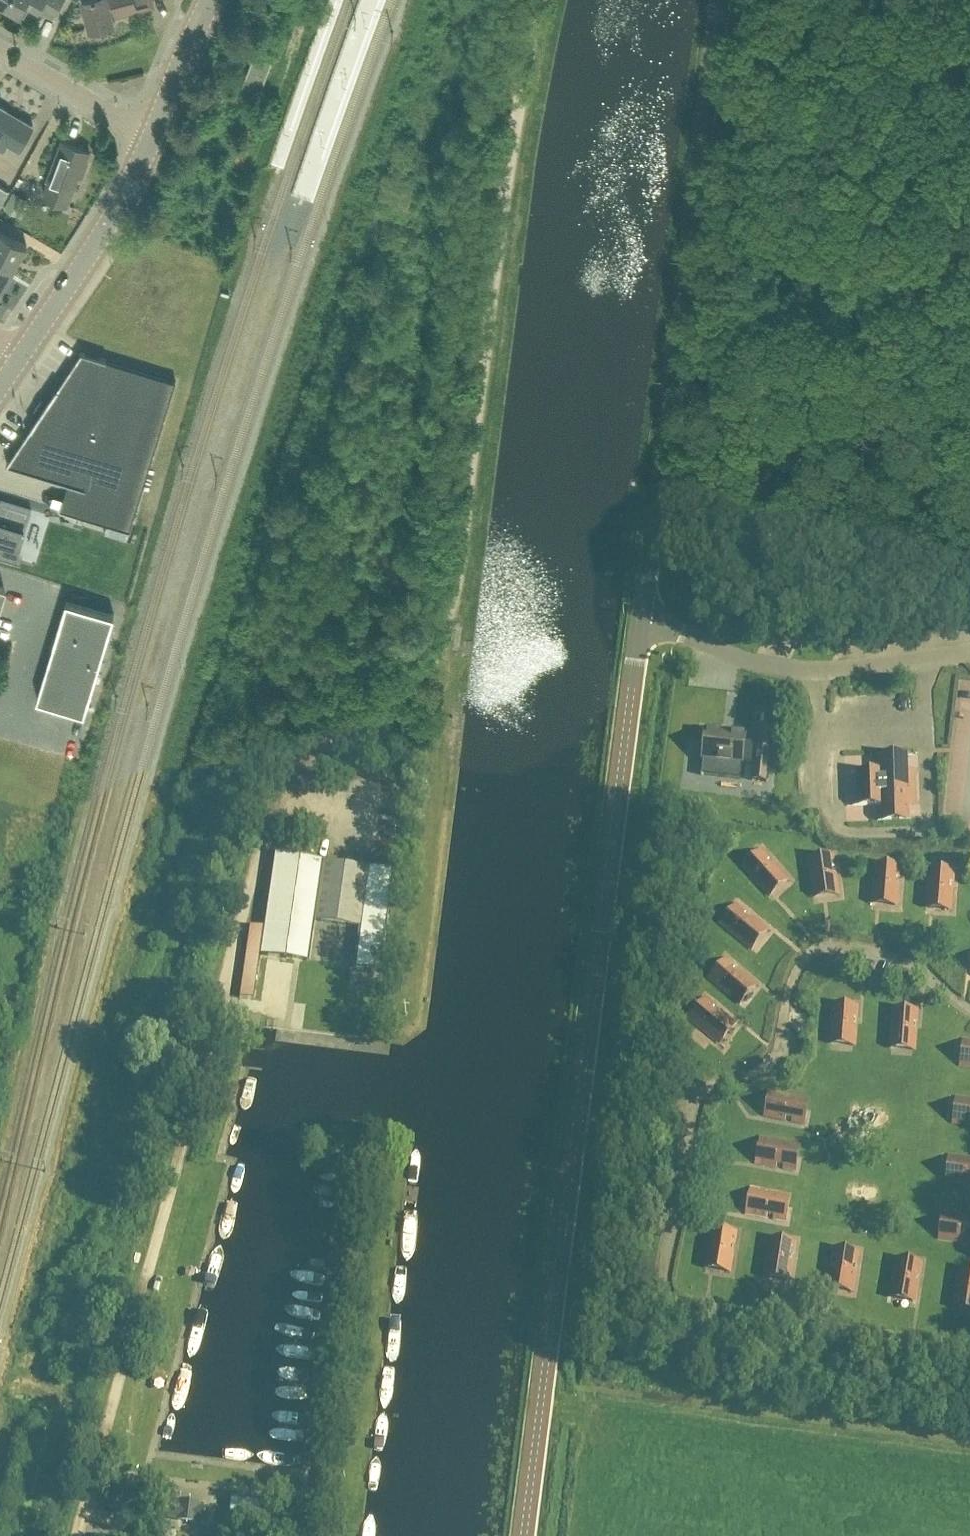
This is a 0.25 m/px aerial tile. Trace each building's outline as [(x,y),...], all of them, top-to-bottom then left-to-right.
[(5,5),(24,16),(31,3),(52,15),(61,0),(8,0),(5,5)] [(137,8),(135,0),(83,0),(91,28),(114,22),(112,14),(137,8)] [(260,90),(272,58),(254,52),(242,83),(260,90)] [(33,126),(0,107),(0,150),(2,151),(7,144),(18,151),(33,126)] [(85,162),(89,151),(62,141),(47,180),(49,180),(43,195),(66,204),(77,175),(82,177),(87,163),(85,162)] [(2,210),(13,188),(2,182),(0,186),(0,209),(2,210)] [(28,217),(35,200),(14,191),(11,198),(15,199),(10,210),(28,217)] [(13,269),(26,247),(0,232),(0,262),(13,269)] [(13,269),(0,262),(0,292),(13,269)] [(76,512),(130,529),(175,381),(106,359),(106,358),(81,350),(57,386),(56,386),(30,425),(31,426),(6,462),(84,486),(76,512)] [(21,538),(25,523),(26,523),(29,511),(31,512),(31,509),(1,499),(0,501),(1,501),(0,505),(0,553),(17,558),(17,555),(23,538),(21,538)] [(114,614),(67,600),(37,698),(84,712),(114,614)] [(773,717),(759,716),(756,739),(744,737),(704,732),(701,761),(741,765),(743,749),(755,750),(755,751),(769,753),(773,717)] [(906,807),(914,807),(913,773),(905,773),(904,757),(879,758),(880,774),(856,775),(857,809),(881,808),(881,824),(906,823),(906,807)] [(767,897),(786,881),(761,852),(742,869),(767,897)] [(308,963),(314,924),(314,923),(336,926),(345,866),(323,863),(323,862),(300,859),(300,858),(275,854),(260,957),(285,961),(285,960),(308,963)] [(813,898),(837,895),(832,857),(807,860),(813,898)] [(358,929),(358,930),(352,970),(380,974),(393,872),(368,869),(367,870),(345,866),(336,926),(358,929)] [(896,906),(899,868),(874,866),(871,904),(896,906)] [(928,870),(926,890),(925,908),(950,910),(951,892),(953,872),(928,870)] [(750,950),(766,931),(736,907),(720,926),(750,950)] [(738,1005),(754,986),(725,961),(709,981),(738,1005)] [(718,1044),(734,1025),(705,1001),(689,1020),(718,1044)] [(832,1006),(829,1045),(854,1047),(857,1008),(832,1006)] [(917,1013),(892,1011),(889,1050),(914,1051),(917,1013)] [(969,1068),(969,1043),(963,1042),(960,1067),(969,1068)] [(769,1093),(764,1118),(802,1125),(807,1101),(769,1093)] [(956,1100),(952,1125),(969,1127),(969,1102),(956,1100)] [(755,1165),(793,1172),(798,1147),(760,1140),(755,1165)] [(948,1158),(945,1183),(969,1186),(969,1160),(948,1158)] [(746,1215),(784,1222),(788,1198),(750,1191),(746,1215)] [(941,1216),(939,1241),(969,1244),(969,1219),(941,1216)] [(729,1273),(735,1235),(710,1231),(704,1269),(729,1273)] [(763,1278),(788,1282),(794,1244),(769,1240),(763,1278)] [(851,1292),(857,1254),(832,1250),(826,1288),(851,1292)] [(914,1303),(920,1264),(895,1260),(889,1299),(914,1303)] [(959,1271),(952,1309),(969,1312),(969,1272),(959,1271)] [(167,1521),(206,1525),(208,1511),(169,1506),(167,1521)] [(258,1529),(259,1518),(229,1514),(227,1526),(258,1529)]
